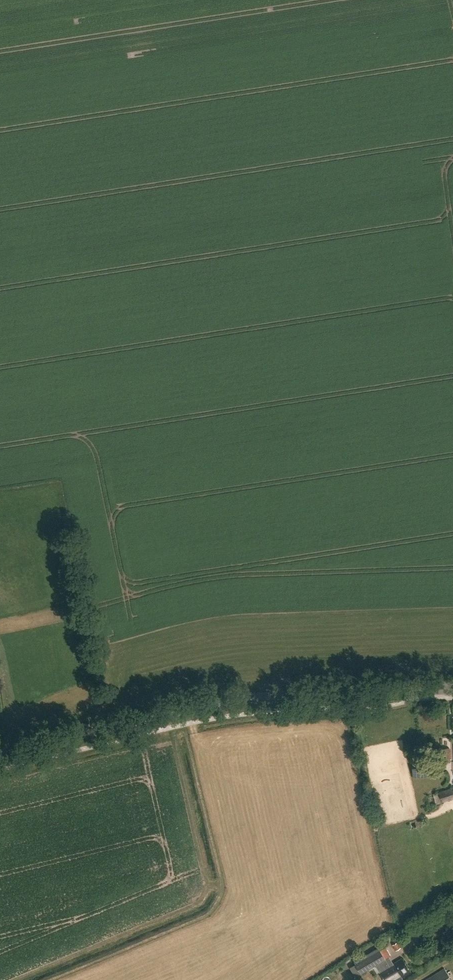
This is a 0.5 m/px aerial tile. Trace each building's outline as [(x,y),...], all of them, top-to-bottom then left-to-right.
[(450,762),(450,748),(438,748),(438,762),(450,762)] [(440,803),(452,799),(452,788),(437,792),(440,803)] [(385,949),(351,970),(356,979),(375,967),(377,968),(381,973),(380,974),(384,979),(403,979),(412,974),(403,959),(394,965),(392,965),(388,959),(391,957),(385,949)] [(445,969),(426,979),(452,979),(445,969)]
